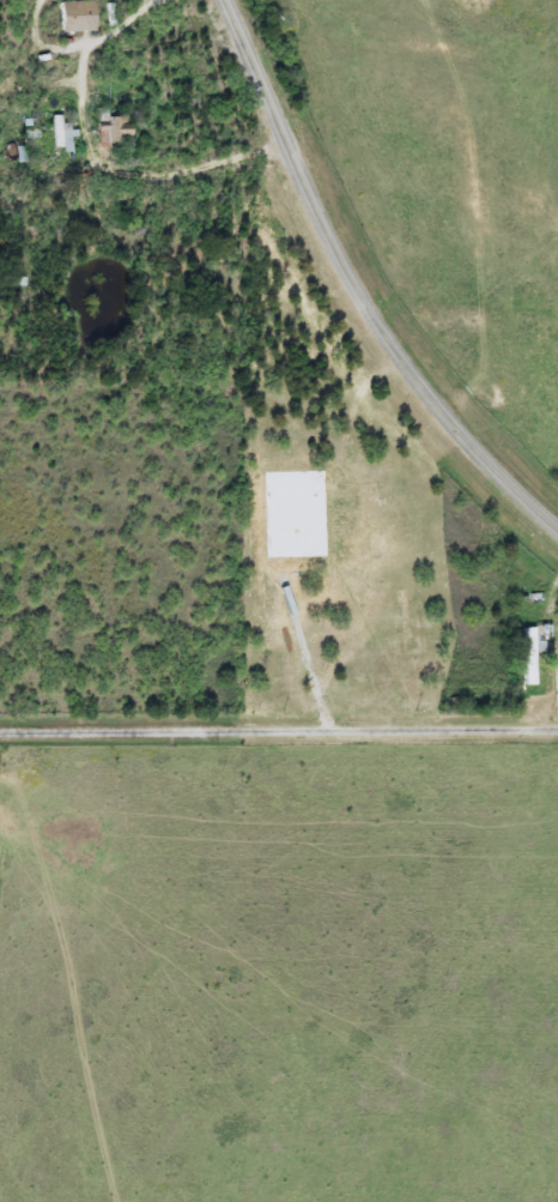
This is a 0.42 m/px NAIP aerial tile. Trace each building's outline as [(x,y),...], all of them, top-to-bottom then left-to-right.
[(62,28),(62,0),(96,0),(97,26),(62,28)] [(71,149),(54,149),(54,110),(71,110),(71,149)] [(99,139),(99,111),(132,111),(132,139),(99,139)] [(536,651),(536,685),(524,685),(524,627),(547,627),(547,651),(536,651)]
